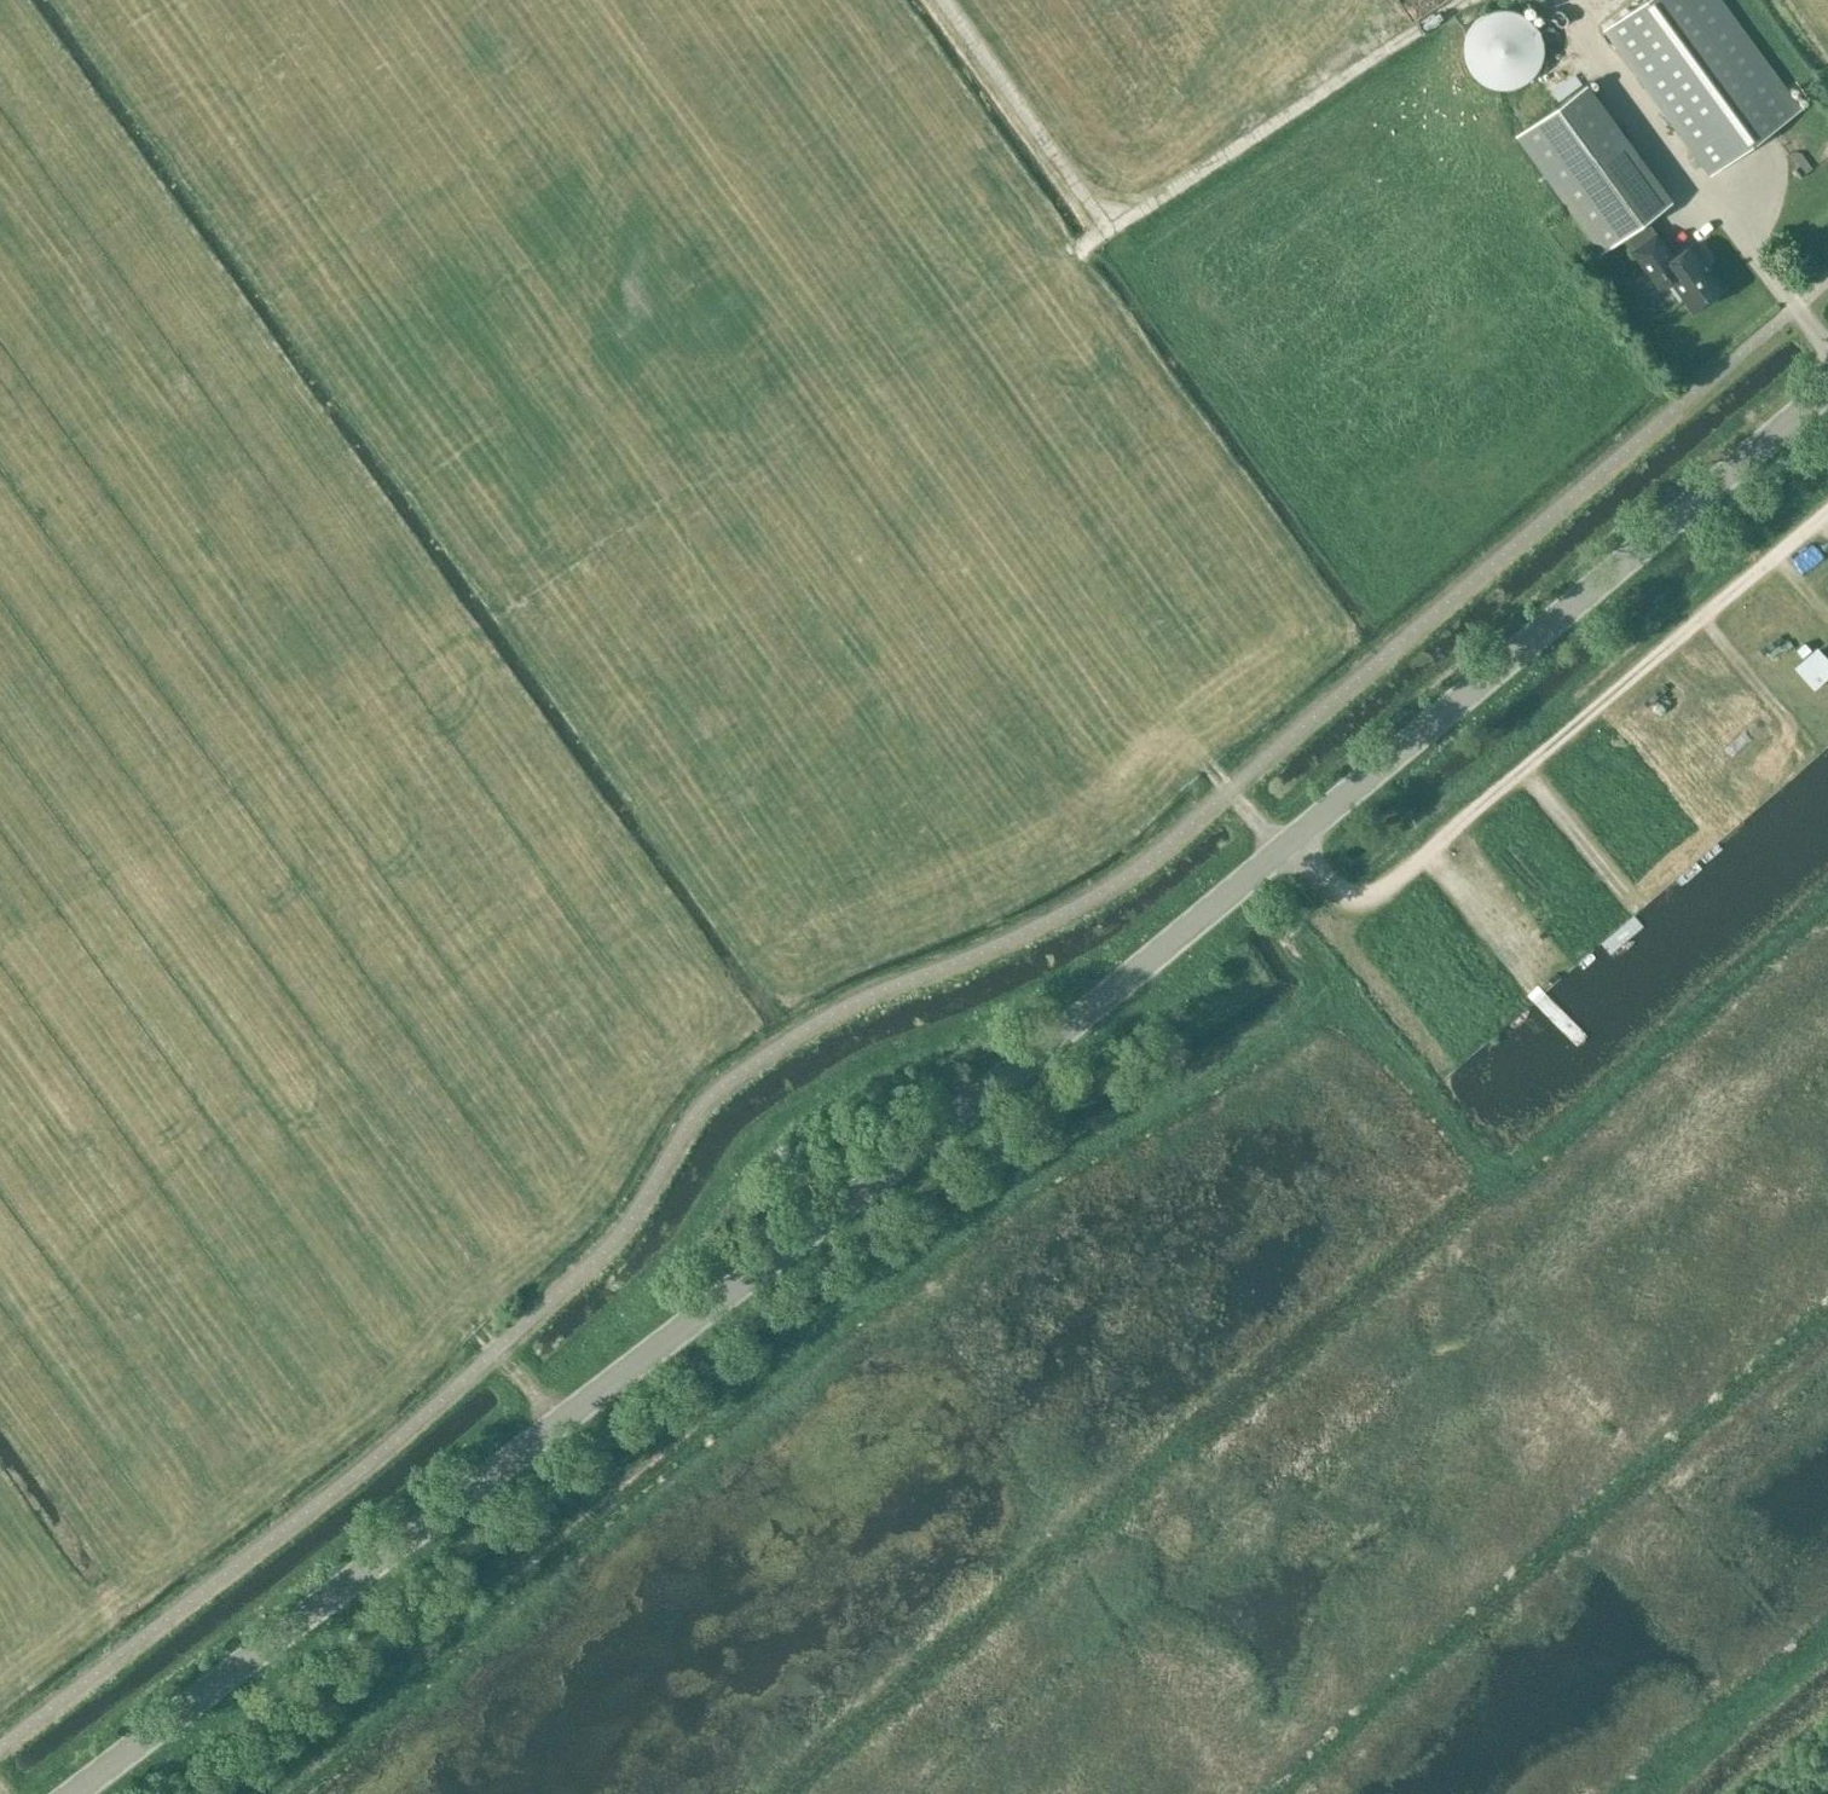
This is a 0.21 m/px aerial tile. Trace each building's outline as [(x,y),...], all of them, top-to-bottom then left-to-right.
[(1409,24),(1431,15),(1426,3),(1432,0),(1399,0),(1409,24)] [(1604,31),(1709,174),(1796,110),(1715,0),(1646,0),(1604,31)] [(1543,45),(1542,41),(1541,38),(1540,35),(1539,32),(1537,28),(1536,26),(1533,23),(1531,20),(1529,18),(1526,16),(1523,14),(1520,13),(1517,11),(1513,10),(1510,10),(1507,9),(1503,9),(1500,9),(1496,10),(1493,10),(1490,11),(1487,13),(1484,14),(1481,16),(1478,18),(1475,21),(1473,23),(1471,26),(1469,29),(1468,32),(1466,35),(1465,38),(1465,42),(1464,45),(1464,49),(1464,52),(1465,55),(1465,59),(1466,62),(1468,65),(1469,68),(1471,71),(1473,74),(1476,76),(1478,79),(1481,81),(1484,83),(1487,84),(1490,85),(1493,86),(1497,87),(1500,88),(1504,88),(1507,88),(1510,87),(1514,86),(1517,85),(1520,84),(1523,82),(1526,81),(1529,78),(1531,76),(1534,74),(1536,71),(1538,68),(1539,65),(1541,62),(1542,58),(1542,55),(1543,52),(1543,48),(1543,45)] [(1603,250),(1672,199),(1586,82),(1516,133),(1603,250)] [(1723,287),(1691,243),(1674,256),(1656,231),(1630,250),(1658,288),(1669,279),(1692,310),(1723,287)]
